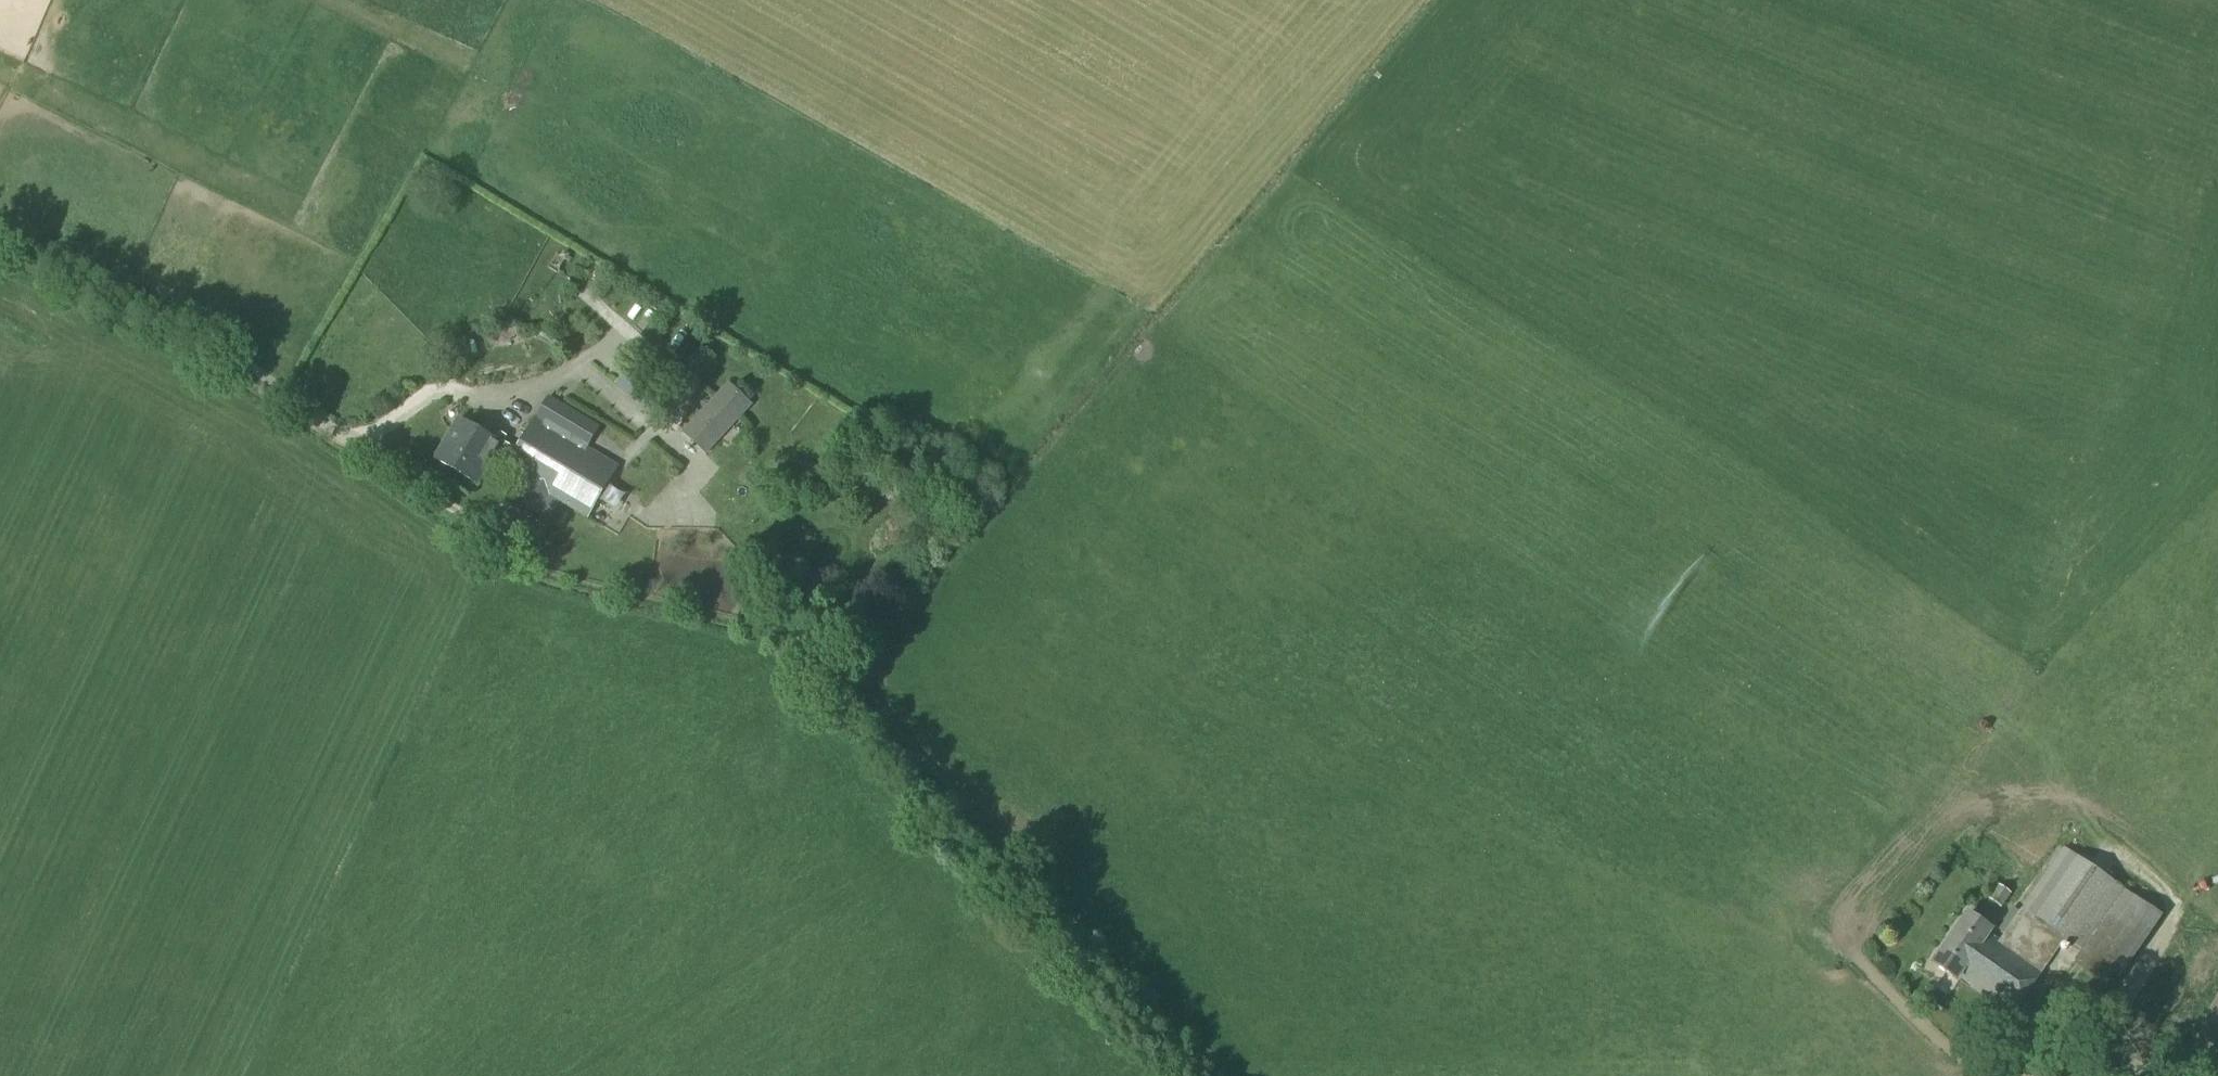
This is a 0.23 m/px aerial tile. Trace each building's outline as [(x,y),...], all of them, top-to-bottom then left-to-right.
[(483,437),(460,476),(475,485),(491,457),(507,466),(504,471),(528,485),(518,503),(547,521),(557,503),(585,519),(616,467),(586,449),(596,431),(619,452),(638,431),(582,380),(563,402),(584,421),(546,399),(515,453),(501,445),(505,439),(488,430),(483,437)] [(706,455),(752,405),(728,383),(683,434),(706,455)] [(460,476),(483,437),(458,422),(435,461),(460,476)] [(665,503),(666,484),(648,484),(647,503),(665,503)] [(2111,990),(2161,917),(2064,850),(2000,942),(1989,934),(1991,930),(1968,915),(1933,965),(1956,981),(1958,978),(2013,1015),(2043,972),(2063,942),(2079,953),(2072,963),(2111,990)] [(2013,874),(2026,882),(2034,871),(2021,862),(2013,874)] [(2001,909),(2011,894),(1998,886),(1988,901),(2001,909)]
